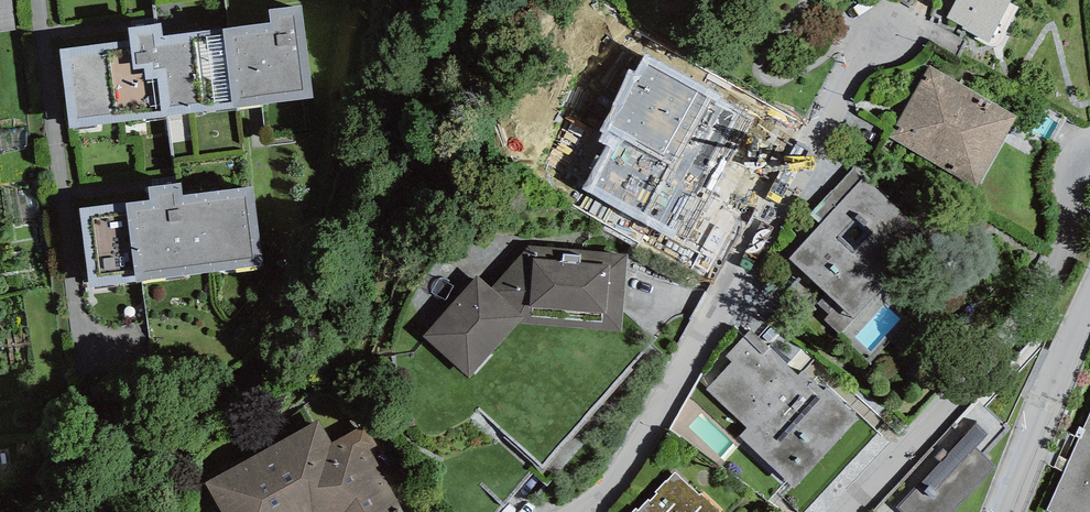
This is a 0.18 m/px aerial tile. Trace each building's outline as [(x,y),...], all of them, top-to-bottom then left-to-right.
[(15,30),(12,0),(0,0),(0,33),(15,30)] [(1003,0),(956,0),(946,19),(990,43),(1011,4),(1003,0)] [(270,21),(208,29),(218,110),(314,98),(302,6),(269,10),(270,21)] [(129,40),(59,49),(70,130),(218,110),(208,29),(164,35),(162,22),(127,27),(129,40)] [(721,94),(646,55),(634,71),(629,69),(599,130),(604,133),(597,143),(607,147),(582,188),(682,244),(753,123),(715,103),(721,94)] [(1018,116),(929,65),(887,137),(976,188),(1018,116)] [(932,239),(853,168),(810,216),(820,225),(789,259),(858,321),(932,239)] [(79,209),(91,288),(263,264),(252,185),(184,195),(182,182),(148,187),(150,199),(79,209)] [(476,275),(421,338),(469,379),(518,323),(622,333),(628,256),(532,247),(492,290),(476,275)] [(732,362),(707,389),(748,428),(740,436),(794,488),(860,419),(827,388),(825,390),(804,370),(798,376),(750,331),(726,356),(732,362)] [(998,467),(986,455),(1010,429),(978,399),(871,511),(955,511),(998,467)] [(1078,438),(1064,472),(1046,511),(1048,511),(1089,511),(1089,413),(1078,438)] [(208,485),(223,511),(403,511),(360,427),(332,444),(318,421),(208,485)] [(1064,472),(1078,438),(1069,434),(1054,467),(1064,472)] [(675,471),(637,511),(720,511),(675,471)]
